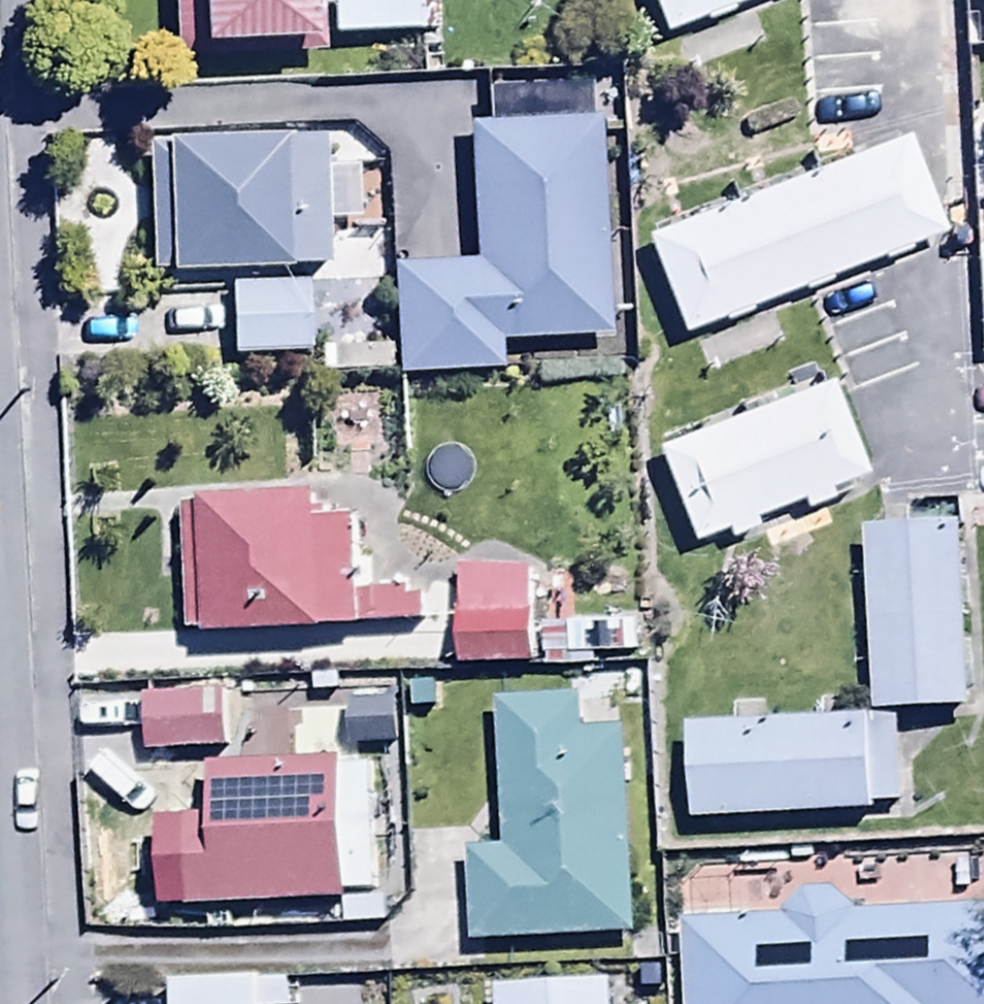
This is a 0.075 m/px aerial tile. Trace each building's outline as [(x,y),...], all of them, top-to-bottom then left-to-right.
[(317,0),(173,0),(177,67),(201,65),(202,76),(321,68),(317,0)] [(334,48),(438,44),(437,13),(416,13),(415,0),(332,0),(334,48)] [(666,45),(784,0),(648,0),(666,45)] [(678,52),(689,79),(767,48),(757,21),(678,52)] [(393,273),(396,389),(501,387),(500,357),(606,355),(598,132),(466,136),(471,270),(393,273)] [(643,246),(682,347),(943,249),(905,148),(643,246)] [(150,151),(152,284),(326,282),(325,149),(150,151)] [(314,291),(318,346),(372,342),(368,287),(314,291)] [(233,297),(232,370),(309,371),(310,297),(233,297)] [(832,396),(655,465),(692,561),(726,547),(730,557),(873,501),(832,396)] [(186,506),(188,651),(356,649),(356,635),(419,634),(418,600),(364,601),(364,536),(326,536),(326,504),(186,506)] [(867,548),(874,725),(966,721),(959,544),(867,548)] [(455,675),(531,674),(531,580),(454,580),(455,675)] [(227,756),(224,702),(142,707),(146,761),(227,756)] [(585,713),(497,716),(502,862),(465,864),(468,956),(632,950),(624,742),(586,744),(585,713)] [(688,740),(693,835),(907,824),(902,730),(688,740)] [(370,774),(208,782),(210,826),(180,828),(183,916),(376,908),(370,774)] [(929,911),(929,868),(848,869),(849,913),(929,911)] [(678,934),(682,1003),(983,1003),(983,916),(853,923),(837,907),(818,902),(796,910),(784,929),(678,934)] [(171,1003),(286,1003),(285,986),(170,989),(171,1003)] [(492,999),(492,1003),(614,1003),(613,993),(492,999)]
